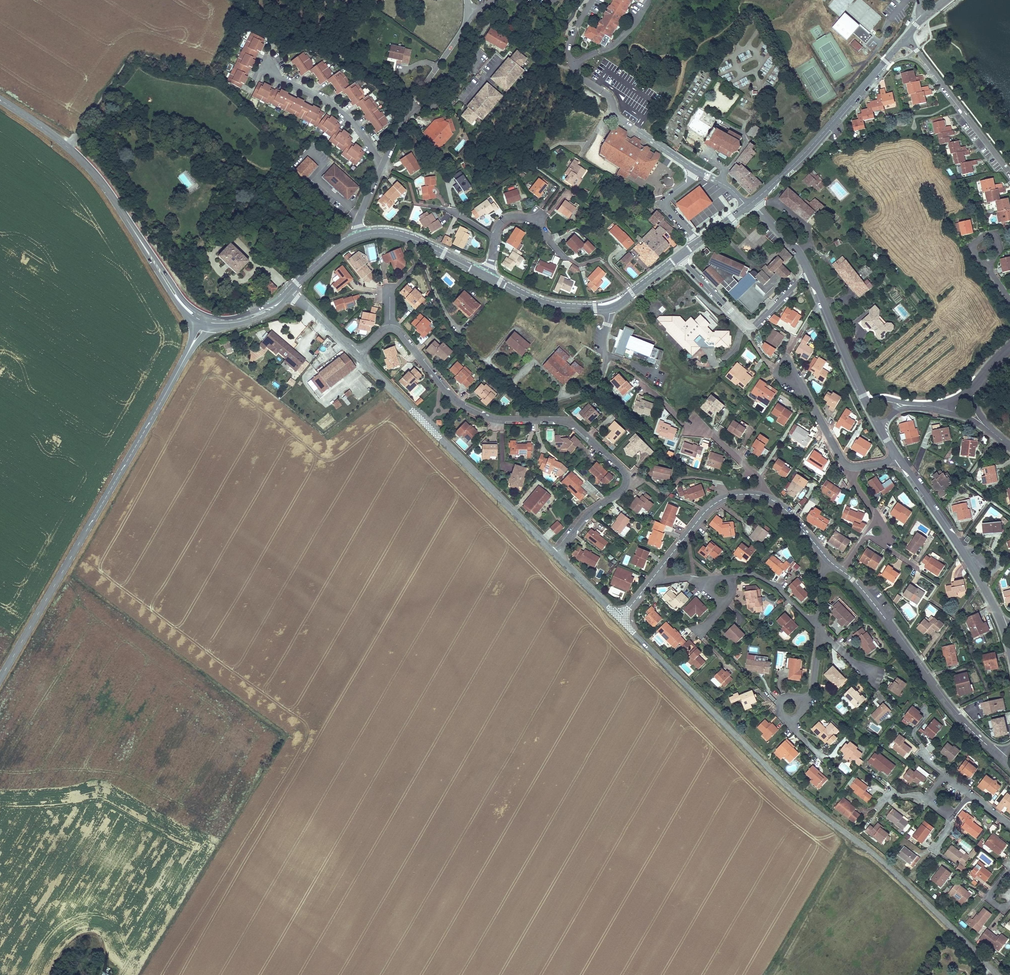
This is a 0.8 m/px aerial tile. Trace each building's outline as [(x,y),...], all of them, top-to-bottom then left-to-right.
[(597,27),(591,23),(586,32),(600,41),(606,32),(611,35),(632,0),(613,0),(597,27)] [(828,7),(840,16),(853,0),(834,0),(828,7)] [(860,26),(845,14),(832,28),(847,41),(853,33),(860,26)] [(872,37),(860,26),(853,33),(866,44),(872,37)] [(491,29),(485,39),(503,50),(509,39),(491,29)] [(227,82),(240,88),(242,83),(243,84),(247,76),(246,76),(250,67),(251,68),(255,60),(254,60),(258,51),(259,52),(262,45),(261,44),(264,39),(251,33),(249,38),(246,46),(244,45),(241,52),(242,53),(238,62),(237,61),(233,69),(234,69),(231,78),(229,77),(227,82)] [(863,47),(855,40),(851,45),(858,52),(863,47)] [(411,50),(390,46),(388,58),(402,61),(402,63),(409,64),(411,50)] [(506,61),(491,78),(505,91),(517,77),(516,76),(518,74),(519,75),(523,71),(519,67),(526,59),(517,52),(510,59),(507,62),(506,61)] [(313,64),(306,56),(305,57),(302,53),(291,63),(293,66),(294,65),(301,73),(299,74),(302,77),(309,71),(312,74),(313,74),(319,81),(318,82),(321,86),(327,80),(330,83),(337,91),(336,92),(338,95),(342,92),(344,95),(346,94),(352,102),(350,103),(353,107),(356,105),(358,108),(359,107),(365,114),(364,116),(368,122),(369,121),(376,129),(374,130),(377,133),(389,124),(387,121),(388,120),(382,112),(381,113),(376,107),(378,106),(371,98),(370,99),(368,96),(366,98),(363,95),(365,94),(358,84),(357,85),(354,82),(350,86),(348,83),(349,82),(342,74),(341,74),(339,71),(333,76),(330,73),(332,72),(326,64),(324,65),(322,62),(314,68),(311,65),(313,64)] [(480,70),(485,74),(500,59),(495,54),(480,70)] [(607,67),(610,62),(604,58),(601,64),(607,67)] [(924,80),(923,76),(915,77),(914,71),(900,74),(903,85),(906,84),(919,81),(924,80)] [(929,89),(928,86),(921,88),(919,81),(906,84),(908,95),(911,94),(931,90),(931,89),(929,89)] [(305,102),(297,98),(296,100),(287,97),(288,94),(279,90),(279,92),(274,90),(274,91),(270,89),(271,88),(262,84),(262,85),(258,84),(251,97),(255,99),(256,98),(264,102),(264,103),(267,105),(268,104),(272,106),(273,104),(282,108),(281,110),(288,114),(289,112),(298,116),(297,118),(304,121),(305,120),(313,124),(312,125),(316,127),(323,115),(319,112),(320,110),(312,106),(311,108),(304,105),(305,102)] [(467,108),(461,115),(470,123),(476,115),(481,119),(487,112),(486,111),(488,109),(489,110),(501,96),(486,84),(468,104),(469,105),(467,107),(467,108)] [(895,104),(892,93),(886,94),(884,88),(879,90),(880,94),(883,106),(895,104)] [(926,103),(925,96),(932,94),(931,90),(911,94),(912,101),(909,102),(910,106),(926,103)] [(883,106),(880,94),(876,95),(877,100),(870,102),(871,103),(873,112),(881,110),(881,111),(884,111),(883,106)] [(873,112),(871,103),(866,104),(868,109),(861,110),(862,114),(863,121),(874,119),(873,112)] [(699,109),(688,127),(704,137),(705,136),(707,137),(708,136),(710,135),(714,129),(699,120),(703,111),(699,109)] [(865,129),(863,121),(862,114),(857,115),(858,120),(852,121),(854,132),(865,129)] [(353,139),(350,137),(351,135),(342,129),(341,131),(338,129),(340,126),(337,123),(338,121),(330,116),(328,118),(325,116),(316,127),(320,130),(322,128),(330,134),(329,136),(332,138),(329,142),(333,144),(334,142),(343,147),(341,150),(344,152),(342,155),(345,158),(347,156),(355,161),(354,163),(357,165),(366,153),(363,151),(363,150),(354,143),(353,145),(350,143),(353,139)] [(943,121),(942,117),(932,119),(930,119),(931,121),(933,121),(933,123),(932,123),(935,134),(937,134),(952,131),(951,126),(945,127),(944,121),(943,121)] [(452,136),(451,133),(455,132),(451,120),(444,122),(443,118),(434,121),(423,133),(425,136),(429,147),(436,154),(452,136)] [(761,130),(754,125),(747,134),(754,139),(761,130)] [(655,164),(660,157),(659,154),(656,153),(654,153),(653,154),(649,151),(648,148),(646,147),(643,147),(640,145),(641,141),(634,137),(630,139),(629,140),(626,138),(626,137),(627,132),(617,127),(610,132),(601,147),(599,154),(605,158),(620,167),(620,169),(617,173),(619,174),(619,175),(625,179),(627,177),(628,175),(631,171),(638,176),(640,177),(644,176),(645,175),(644,174),(646,173),(647,173),(648,172),(650,170),(650,168),(650,167),(650,166),(651,164),(653,165),(655,164)] [(714,127),(714,129),(710,135),(708,136),(707,137),(708,139),(707,140),(705,143),(731,157),(732,154),(732,155),(733,155),(733,153),(737,152),(738,153),(739,152),(738,151),(740,147),(742,148),(742,146),(740,146),(739,142),(741,142),(740,141),(742,138),(721,127),(719,131),(715,129),(715,127),(714,127)] [(950,136),(954,135),(954,131),(952,131),(937,134),(940,145),(948,143),(950,143),(949,138),(951,138),(950,136)] [(966,150),(966,147),(960,148),(959,141),(950,143),(948,143),(950,154),(953,154),(969,151),(968,149),(966,150)] [(752,149),(755,146),(751,143),(735,163),(737,164),(729,173),(740,184),(745,179),(748,181),(749,181),(752,184),(756,179),(744,167),(742,165),(751,155),(753,157),(756,153),(752,149)] [(966,163),(964,156),(970,155),(969,151),(973,150),(969,151),(953,154),(955,165),(960,164),(966,163)] [(399,160),(404,167),(406,166),(411,173),(420,168),(409,153),(399,160)] [(744,167),(753,157),(751,155),(742,165),(744,167)] [(308,158),(296,170),(304,178),(317,166),(308,158)] [(605,158),(604,159),(620,169),(620,167),(605,158)] [(574,159),(567,169),(571,171),(568,176),(565,180),(575,187),(581,178),(586,171),(577,165),(579,162),(574,159)] [(973,167),(973,166),(977,165),(977,162),(981,161),(981,160),(966,163),(960,164),(963,175),(974,173),(972,168),(973,167)] [(640,177),(645,180),(655,164),(653,165),(651,164),(650,166),(650,167),(650,168),(650,170),(648,172),(647,173),(646,173),(644,174),(645,175),(644,176),(640,177)] [(304,178),(306,180),(318,167),(317,166),(304,178)] [(330,171),(324,177),(333,186),(334,186),(332,188),(343,198),(344,197),(347,199),(357,188),(335,166),(330,171)] [(328,170),(321,177),(332,188),(334,186),(333,186),(324,177),(330,171),(328,170)] [(471,187),(460,171),(452,176),(457,183),(453,186),(458,193),(462,190),(463,192),(471,187)] [(628,175),(636,180),(638,176),(631,171),(628,175)] [(812,184),(815,181),(823,188),(826,186),(815,175),(806,184),(809,188),(812,184)] [(425,186),(421,187),(423,200),(434,198),(433,193),(432,194),(431,189),(433,189),(433,185),(434,185),(433,177),(424,178),(425,186)] [(673,184),(671,177),(663,179),(665,186),(673,184)] [(541,180),(538,178),(529,190),(539,198),(541,196),(542,197),(544,194),(543,193),(544,193),(543,192),(548,185),(546,184),(548,182),(543,178),(541,180)] [(752,184),(749,181),(748,181),(745,179),(740,184),(751,194),(763,185),(756,179),(752,184)] [(1003,188),(1002,184),(995,185),(993,179),(980,182),(982,193),(984,192),(1003,188)] [(820,192),(823,188),(815,181),(812,184),(820,192)] [(405,190),(396,183),(393,186),(402,193),(405,190)] [(393,186),(381,199),(386,203),(389,206),(398,196),(399,197),(402,193),(393,186)] [(700,188),(678,205),(689,220),(711,203),(700,188)] [(1000,200),(999,194),(1006,192),(1005,188),(1003,188),(984,192),(987,203),(995,202),(1000,200)] [(508,192),(503,193),(507,205),(520,200),(517,189),(514,190),(508,192)] [(799,198),(789,189),(780,200),(807,223),(819,210),(821,212),(825,207),(818,201),(813,207),(810,204),(801,197),(799,198)] [(574,205),(563,197),(556,207),(568,215),(574,205)] [(490,205),(487,199),(474,209),(471,212),(476,219),(479,216),(480,217),(485,214),(486,215),(493,210),(495,212),(498,209),(493,203),(490,205)] [(815,199),(810,204),(813,207),(818,201),(815,199)] [(1009,205),(1009,199),(1000,200),(995,202),(997,213),(1009,210),(1009,205)] [(997,213),(996,213),(999,226),(1007,224),(1006,222),(1009,221),(1009,210),(997,213)] [(667,234),(672,229),(654,211),(649,218),(658,225),(664,232),(667,234)] [(432,214),(430,215),(428,215),(426,212),(418,217),(420,220),(424,228),(427,226),(431,232),(441,227),(437,220),(436,221),(432,214)] [(331,240),(348,223),(344,219),(327,236),(331,240)] [(961,236),(973,234),(971,221),(955,224),(957,232),(960,232),(961,236)] [(615,225),(608,232),(626,250),(633,243),(623,232),(622,233),(615,225)] [(669,245),(660,236),(664,232),(658,225),(653,230),(651,228),(643,236),(641,238),(638,235),(634,239),(638,242),(632,249),(650,266),(659,258),(658,256),(669,245)] [(459,230),(455,237),(451,243),(460,249),(468,235),(465,233),(466,231),(459,226),(458,229),(459,230)] [(517,242),(520,239),(518,238),(522,232),(514,227),(509,234),(512,236),(507,244),(513,248),(516,250),(520,244),(517,242)] [(583,245),(573,236),(565,244),(575,253),(581,248),(589,256),(595,249),(587,241),(583,245)] [(235,273),(247,260),(230,244),(218,256),(235,273)] [(792,273),(783,264),(784,263),(785,264),(793,256),(784,247),(778,252),(780,254),(777,256),(778,257),(768,267),(774,273),(775,271),(784,280),(792,273)] [(516,264),(521,257),(518,254),(520,252),(516,250),(513,248),(510,251),(512,253),(508,258),(505,256),(501,263),(509,269),(513,262),(516,264)] [(390,260),(393,269),(394,270),(400,271),(405,264),(404,261),(402,257),(403,257),(400,249),(389,253),(382,255),(383,260),(387,263),(390,260)] [(355,252),(355,254),(359,258),(357,260),(360,263),(361,262),(363,264),(366,262),(363,255),(356,251),(355,252)] [(834,257),(830,251),(825,254),(829,260),(834,257)] [(729,292),(739,283),(738,283),(733,277),(734,275),(740,277),(743,278),(747,274),(750,268),(745,267),(745,265),(715,252),(709,264),(712,265),(711,266),(711,265),(703,273),(717,288),(721,284),(729,292)] [(553,253),(550,260),(555,262),(558,256),(553,253)] [(626,266),(634,258),(629,253),(621,260),(626,266)] [(343,257),(364,282),(368,282),(372,278),(367,273),(369,271),(363,264),(361,262),(360,263),(357,260),(359,258),(355,254),(351,258),(347,254),(343,257)] [(870,279),(866,283),(842,257),(833,265),(836,269),(835,269),(846,282),(847,281),(861,296),(874,284),(870,279)] [(999,260),(1002,273),(1009,271),(1009,257),(999,260)] [(538,258),(533,268),(550,275),(554,264),(548,261),(547,262),(538,258)] [(575,274),(579,268),(573,264),(569,270),(575,274)] [(752,271),(750,273),(757,281),(760,284),(761,282),(764,285),(771,279),(771,278),(775,274),(774,273),(768,267),(766,264),(761,269),(762,270),(759,274),(756,272),(756,271),(755,271),(754,271),(753,271),(752,271)] [(340,278),(333,284),(339,290),(349,281),(348,280),(352,277),(341,265),(334,271),(340,278)] [(603,282),(600,280),(606,274),(598,267),(587,279),(590,281),(587,285),(588,286),(591,289),(594,292),(603,282)] [(739,283),(729,292),(728,292),(737,301),(757,281),(750,273),(749,272),(747,274),(743,278),(738,283),(739,283)] [(560,288),(569,292),(574,283),(570,281),(570,280),(568,280),(564,279),(564,277),(560,275),(558,282),(554,291),(558,293),(560,288)] [(275,288),(266,280),(261,285),(262,286),(260,289),(265,293),(267,291),(269,293),(273,291),(275,288)] [(426,302),(424,299),(413,290),(412,291),(406,286),(400,292),(406,297),(410,301),(409,303),(413,307),(415,309),(421,303),(423,305),(426,302)] [(479,307),(463,293),(453,305),(457,309),(460,307),(471,316),(479,307)] [(347,297),(333,300),(336,308),(336,311),(346,308),(354,306),(353,301),(360,299),(359,295),(352,297),(347,298),(347,297)] [(876,306),(871,310),(870,318),(870,319),(866,320),(863,321),(862,325),(865,328),(868,328),(868,330),(872,330),(873,330),(876,332),(875,336),(876,337),(878,339),(879,340),(881,340),(882,339),(884,337),(884,333),(885,332),(890,332),(893,329),(893,328),(893,326),(891,324),(889,324),(887,324),(885,325),(880,320),(881,316),(882,316),(882,309),(880,309),(876,306)] [(370,314),(362,312),(361,319),(360,319),(358,330),(369,332),(370,327),(373,327),(375,315),(377,309),(372,307),(370,314)] [(789,322),(792,324),(791,325),(795,328),(802,316),(799,314),(799,313),(788,307),(781,318),(780,319),(788,324),(789,322)] [(781,318),(775,314),(769,321),(777,325),(780,319),(781,318)] [(431,325),(420,315),(412,323),(417,328),(423,333),(421,336),(424,338),(431,330),(428,327),(431,325)] [(670,319),(671,316),(660,316),(657,319),(667,329),(666,331),(685,350),(686,349),(678,340),(679,339),(671,331),(670,328),(666,324),(670,319)] [(670,319),(666,324),(670,328),(671,331),(679,339),(678,340),(686,349),(691,355),(700,347),(694,340),(700,334),(706,340),(709,342),(715,343),(715,346),(729,346),(729,332),(715,332),(714,332),(708,327),(711,324),(706,319),(705,321),(700,316),(695,320),(692,316),(686,322),(681,316),(671,316),(670,319)] [(635,329),(626,326),(621,338),(623,339),(622,343),(619,342),(614,354),(623,358),(625,353),(627,348),(635,351),(633,355),(655,364),(658,359),(656,358),(659,349),(654,347),(655,345),(632,336),(635,329)] [(767,354),(772,357),(777,349),(776,349),(778,345),(779,346),(785,337),(785,336),(780,333),(773,329),(762,347),(767,354)] [(289,346),(271,330),(258,345),(263,350),(266,347),(275,355),(278,353),(281,356),(289,346)] [(706,340),(705,341),(708,344),(713,344),(713,347),(730,348),(730,331),(715,330),(715,332),(729,332),(729,346),(715,346),(715,343),(709,342),(706,340)] [(529,347),(514,334),(505,343),(513,350),(515,348),(522,354),(529,347)] [(806,335),(795,353),(801,356),(808,360),(817,345),(810,341),(808,345),(807,345),(811,338),(806,335)] [(330,337),(326,340),(332,346),(335,344),(330,337)] [(229,341),(223,343),(227,354),(233,352),(229,341)] [(443,361),(451,352),(441,343),(438,346),(433,342),(425,351),(432,357),(435,354),(443,361)] [(306,360),(289,346),(281,356),(285,359),(283,361),(295,372),(296,371),(298,373),(308,363),(305,360),(306,360)] [(387,357),(391,368),(399,364),(396,354),(397,354),(394,347),(384,350),(387,357)] [(700,347),(691,355),(693,356),(701,348),(700,347)] [(324,352),(318,348),(314,353),(319,358),(324,352)] [(515,348),(513,350),(520,357),(522,354),(515,348)] [(542,367),(564,386),(572,377),(555,362),(558,358),(575,373),(579,376),(584,371),(572,361),(569,358),(567,356),(558,349),(542,367)] [(356,368),(344,352),(338,357),(317,373),(318,374),(310,380),(321,394),(330,387),(330,388),(356,368)] [(818,359),(814,357),(806,370),(810,372),(810,371),(818,359)] [(823,383),(829,372),(823,368),(827,361),(819,357),(818,359),(810,371),(814,374),(814,373),(818,375),(817,377),(816,379),(823,383)] [(555,362),(572,377),(575,373),(558,358),(555,362)] [(572,361),(584,371),(586,368),(574,358),(572,361)] [(449,370),(456,376),(453,378),(461,385),(462,384),(466,388),(474,380),(469,376),(462,369),(463,368),(457,362),(449,370)] [(737,362),(736,364),(746,372),(747,371),(737,362)] [(746,372),(736,364),(727,375),(737,384),(743,388),(752,377),(746,372)] [(408,370),(399,381),(407,388),(410,384),(412,386),(415,382),(414,381),(421,374),(413,367),(410,371),(408,370)] [(462,369),(469,376),(471,373),(464,367),(463,368),(462,369)] [(626,380),(620,373),(611,382),(620,392),(623,396),(633,387),(626,380)] [(725,376),(736,385),(737,384),(727,375),(725,376)] [(286,383),(292,387),(296,382),(290,378),(286,383)] [(749,396),(755,400),(757,398),(762,401),(761,402),(767,406),(777,391),(772,387),(771,390),(767,388),(769,385),(760,379),(749,396)] [(410,384),(407,388),(410,391),(416,383),(415,382),(412,386),(410,384)] [(474,392),(482,399),(480,400),(487,405),(494,397),(490,393),(492,391),(485,385),(483,387),(480,384),(474,392)] [(832,394),(828,392),(824,399),(828,402),(827,403),(831,405),(830,406),(828,409),(833,412),(840,400),(835,398),(837,395),(833,392),(832,394)] [(701,408),(711,417),(717,411),(723,404),(712,394),(701,408)] [(644,397),(639,395),(633,411),(643,414),(643,413),(651,416),(655,404),(643,399),(644,397)] [(347,406),(350,403),(345,396),(341,399),(347,406)] [(766,407),(767,406),(761,402),(762,401),(757,398),(755,400),(766,407)] [(342,405),(337,399),(332,404),(336,410),(342,405)] [(771,413),(778,418),(778,419),(785,424),(792,413),(788,410),(787,412),(783,410),(785,408),(778,403),(771,413)] [(596,410),(590,404),(581,414),(585,417),(587,415),(594,422),(601,414),(596,410)] [(719,413),(725,406),(723,404),(717,411),(719,413)] [(852,411),(846,408),(835,426),(839,429),(841,426),(850,431),(856,421),(849,417),(852,411)] [(592,423),(594,422),(587,415),(585,417),(592,423)] [(665,422),(661,420),(656,432),(660,434),(659,435),(667,437),(666,438),(674,440),(678,429),(671,426),(670,429),(663,426),(665,423),(665,422)] [(733,420),(726,430),(733,434),(734,433),(741,437),(746,429),(733,420)] [(913,420),(899,424),(901,433),(905,432),(907,444),(919,441),(916,429),(913,420)] [(613,444),(625,431),(615,421),(609,428),(612,431),(606,437),(613,444)] [(464,423),(454,433),(459,437),(461,434),(468,442),(477,433),(469,426),(468,427),(464,423)] [(717,423),(714,428),(720,432),(723,426),(717,423)] [(798,426),(795,424),(789,433),(792,435),(798,426)] [(933,430),(932,430),(934,443),(936,443),(936,444),(943,443),(943,442),(952,440),(949,427),(941,429),(940,424),(932,425),(933,430)] [(809,433),(798,426),(792,435),(803,442),(801,444),(806,447),(810,440),(806,438),(808,436),(809,433)] [(654,452),(636,433),(632,437),(629,440),(631,442),(624,448),(627,454),(633,457),(640,450),(642,453),(647,452),(650,456),(654,452)] [(769,440),(760,434),(751,447),(755,449),(752,453),(759,457),(761,453),(760,453),(764,448),(769,440)] [(790,437),(801,444),(803,442),(792,435),(790,437)] [(580,443),(573,437),(570,441),(568,439),(560,439),(560,436),(555,436),(555,449),(560,449),(560,451),(570,451),(572,453),(580,443)] [(975,457),(976,447),(978,447),(979,441),(978,441),(978,438),(965,436),(964,440),(963,440),(961,455),(967,456),(967,457),(969,458),(969,456),(975,457)] [(872,444),(860,437),(858,440),(857,439),(852,447),(858,451),(857,452),(865,457),(872,444)] [(701,445),(700,446),(694,444),(694,445),(685,442),(681,452),(696,458),(698,454),(701,455),(704,448),(707,449),(710,442),(704,440),(702,445),(701,445)] [(516,442),(510,442),(510,455),(526,455),(526,458),(531,458),(531,444),(526,444),(527,445),(516,446),(516,442)] [(496,444),(482,444),(482,457),(489,457),(495,457),(496,444)] [(952,448),(944,458),(948,461),(951,456),(955,450),(952,448)] [(823,455),(814,450),(807,461),(822,470),(828,461),(822,457),(823,455)] [(707,465),(723,470),(726,459),(723,458),(715,455),(716,453),(712,452),(707,465)] [(551,471),(555,473),(560,477),(567,469),(561,464),(554,461),(554,459),(548,457),(548,459),(547,460),(544,458),(545,456),(541,454),(538,461),(540,462),(539,464),(541,465),(540,469),(543,471),(543,472),(550,474),(551,471)] [(786,463),(779,458),(773,466),(780,471),(779,472),(778,474),(785,479),(791,469),(784,465),(786,463)] [(606,470),(594,460),(587,468),(594,474),(600,478),(603,480),(607,480),(612,474),(607,470),(606,470)] [(526,469),(515,466),(511,477),(510,476),(508,482),(511,483),(510,485),(518,488),(520,483),(522,484),(524,479),(523,478),(526,469)] [(669,481),(672,470),(656,466),(655,469),(651,468),(649,476),(669,481)] [(983,485),(999,482),(995,466),(984,468),(986,476),(982,477),(983,485)] [(580,480),(569,470),(562,479),(573,488),(570,491),(579,498),(585,490),(577,484),(580,480)] [(941,470),(933,476),(935,479),(943,473),(941,470)] [(935,479),(931,482),(934,485),(932,486),(936,491),(937,490),(939,493),(938,493),(942,498),(947,494),(945,491),(950,487),(949,486),(954,482),(947,472),(945,474),(944,473),(943,473),(935,479)] [(797,474),(793,481),(802,487),(804,488),(808,481),(797,474)] [(876,477),(868,483),(877,495),(881,492),(885,489),(882,485),(876,477)] [(560,480),(570,491),(573,488),(562,479),(560,480)] [(882,485),(885,489),(893,483),(890,479),(882,485)] [(841,490),(826,480),(820,490),(832,498),(834,495),(837,497),(841,490)] [(838,487),(845,491),(847,486),(843,480),(838,487)] [(802,487),(793,481),(787,489),(789,491),(787,494),(794,498),(796,495),(796,496),(799,493),(802,487)] [(883,495),(896,487),(893,483),(885,489),(881,492),(883,495)] [(702,484),(683,491),(682,487),(677,488),(680,497),(684,496),(686,500),(689,498),(692,498),(693,500),(706,496),(702,484)] [(535,515),(551,497),(538,486),(522,504),(523,505),(522,507),(529,513),(530,511),(535,515)] [(643,496),(642,495),(640,499),(638,500),(636,498),(629,507),(638,514),(643,508),(648,512),(654,504),(649,500),(643,496)] [(805,497),(798,502),(801,506),(808,501),(805,497)] [(891,498),(887,506),(893,509),(897,501),(891,498)] [(912,512),(898,502),(891,512),(898,517),(901,514),(908,519),(912,512)] [(967,503),(952,506),(953,512),(957,512),(959,521),(972,518),(970,509),(968,509),(967,503)] [(668,504),(660,523),(672,528),(674,523),(673,523),(675,516),(679,509),(668,504)] [(850,508),(846,506),(842,518),(854,523),(852,529),(860,534),(867,524),(862,522),(865,515),(857,512),(850,509),(850,508)] [(811,511),(807,518),(808,522),(815,526),(824,531),(830,521),(820,515),(822,512),(815,508),(814,510),(811,511)] [(631,521),(621,513),(616,519),(617,520),(619,521),(613,528),(620,534),(631,521)] [(722,532),(725,532),(726,535),(733,534),(733,531),(737,530),(736,526),(732,526),(731,521),(724,521),(717,515),(711,522),(719,528),(721,528),(722,532)] [(1000,520),(1005,525),(1008,521),(1003,516),(1000,520)] [(563,528),(557,521),(549,528),(556,535),(563,528)] [(648,543),(659,548),(661,541),(665,534),(663,533),(665,529),(663,528),(664,525),(655,521),(652,529),(654,529),(651,535),(650,535),(648,539),(649,540),(648,543)] [(1001,522),(982,523),(983,534),(1002,532),(1001,522)] [(771,531),(762,524),(759,528),(758,527),(754,532),(760,536),(758,539),(762,543),(771,531)] [(595,532),(591,529),(585,537),(602,551),(608,543),(600,536),(600,535),(596,531),(595,532)] [(919,531),(908,547),(915,552),(921,544),(923,545),(923,546),(929,537),(919,531)] [(843,552),(851,541),(841,535),(839,537),(834,534),(828,542),(843,552)] [(711,541),(706,548),(703,546),(698,552),(705,559),(709,554),(716,560),(723,551),(711,541)] [(750,559),(755,551),(743,542),(735,552),(738,554),(740,552),(745,555),(750,559)] [(600,558),(585,549),(584,552),(581,550),(583,547),(577,545),(572,555),(576,557),(575,559),(579,561),(584,563),(585,563),(595,568),(600,558)] [(639,549),(636,557),(634,556),(631,564),(641,569),(645,560),(646,561),(649,553),(639,549)] [(876,570),(883,559),(875,553),(874,556),(866,551),(859,561),(868,566),(868,565),(876,570)] [(928,570),(933,573),(939,576),(945,567),(937,562),(940,558),(932,553),(930,556),(932,556),(931,558),(926,556),(922,563),(926,565),(925,568),(928,570)] [(786,561),(784,564),(772,555),(766,563),(772,569),(777,572),(776,573),(779,576),(784,570),(786,571),(791,565),(787,561),(786,561)] [(893,583),(893,584),(900,574),(893,570),(893,568),(889,565),(882,576),(887,580),(893,583)] [(633,573),(618,567),(610,585),(629,592),(634,578),(631,577),(633,573)] [(793,593),(797,598),(803,603),(810,596),(800,586),(803,584),(797,579),(789,587),(794,591),(793,593)] [(951,583),(952,585),(946,586),(948,598),(957,596),(956,593),(966,591),(964,579),(954,581),(954,582),(951,583)] [(902,595),(917,605),(923,596),(916,592),(918,589),(910,584),(902,595)] [(746,591),(745,592),(746,600),(747,600),(750,599),(751,608),(753,608),(754,613),(760,612),(760,607),(762,607),(766,606),(765,598),(762,598),(762,597),(761,597),(760,590),(756,585),(746,587),(746,591)] [(925,593),(918,588),(918,589),(916,592),(923,596),(925,593)] [(677,606),(686,597),(683,593),(678,598),(677,597),(670,590),(662,597),(674,609),(677,606)] [(901,597),(898,594),(893,601),(897,604),(901,597)] [(689,599),(686,597),(677,606),(680,608),(689,599)] [(691,618),(696,613),(699,610),(703,614),(708,609),(700,601),(699,602),(694,598),(683,610),(691,618)] [(837,620),(839,622),(838,623),(843,629),(845,626),(847,628),(856,620),(839,602),(833,607),(835,609),(832,612),(834,614),(833,615),(837,620)] [(655,609),(652,606),(645,613),(648,615),(644,619),(653,628),(662,619),(654,610),(655,609)] [(783,627),(791,634),(799,626),(792,620),(794,618),(786,611),(779,620),(785,626),(783,627)] [(990,631),(986,622),(983,623),(981,624),(977,614),(976,614),(965,619),(969,628),(972,627),(976,637),(990,631)] [(924,634),(930,626),(938,632),(944,624),(939,620),(938,621),(935,619),(931,624),(925,619),(916,628),(924,634)] [(687,642),(681,636),(682,635),(674,628),(673,629),(666,622),(657,631),(674,649),(679,644),(682,647),(687,642)] [(745,635),(734,624),(726,633),(731,639),(736,644),(745,635)] [(788,637),(791,634),(783,627),(782,628),(783,632),(788,637)] [(862,644),(865,648),(869,655),(878,649),(873,642),(874,642),(868,632),(866,633),(863,628),(854,634),(857,639),(859,637),(863,643),(862,644)] [(691,645),(692,643),(689,640),(687,642),(682,647),(681,648),(684,651),(691,645)] [(954,644),(942,647),(944,657),(945,657),(947,666),(958,664),(954,644)] [(698,649),(696,646),(694,648),(689,654),(691,655),(687,659),(693,664),(698,670),(706,662),(699,656),(702,653),(698,649)] [(995,652),(982,655),(985,670),(991,669),(991,671),(999,669),(995,652)] [(747,656),(746,670),(757,671),(757,673),(766,674),(766,672),(770,673),(771,663),(768,662),(768,658),(747,656)] [(789,679),(801,680),(802,672),(798,671),(798,669),(800,669),(801,660),(788,659),(787,668),(790,668),(789,679)] [(846,679),(833,667),(825,675),(831,681),(832,680),(839,687),(846,679)] [(715,678),(722,685),(731,676),(727,671),(725,673),(722,670),(715,678)] [(973,693),(967,672),(954,675),(959,696),(973,693)] [(890,689),(899,696),(902,692),(901,691),(907,684),(899,678),(893,686),(892,685),(890,689)] [(866,699),(858,691),(857,692),(852,688),(845,696),(857,708),(866,699)] [(734,696),(729,698),(732,704),(741,700),(744,707),(751,704),(757,702),(753,691),(739,696),(738,693),(734,695),(734,696)] [(1004,699),(982,703),(983,710),(985,709),(986,715),(996,713),(996,711),(1006,710),(1004,699)] [(892,711),(885,705),(884,703),(879,709),(872,715),(880,723),(892,711)] [(912,709),(911,711),(920,718),(921,716),(912,709)] [(920,718),(911,711),(904,720),(917,729),(923,720),(920,718)] [(1008,736),(1003,719),(991,721),(995,739),(1008,736)] [(935,739),(940,731),(936,728),(939,724),(934,720),(926,731),(931,734),(930,736),(935,739)] [(761,737),(768,743),(779,731),(771,723),(769,725),(765,721),(757,729),(763,735),(761,737)] [(830,745),(837,738),(834,735),(839,731),(831,723),(825,728),(819,722),(811,730),(818,737),(819,735),(826,742),(827,742),(830,745)] [(906,739),(899,734),(893,742),(896,744),(892,749),(904,757),(907,753),(908,754),(912,749),(903,743),(906,739)] [(818,737),(825,744),(826,742),(819,735),(818,737)] [(787,739),(786,741),(793,748),(794,747),(787,739)] [(790,763),(799,754),(793,748),(786,741),(776,751),(783,758),(784,757),(790,763)] [(846,743),(840,751),(845,755),(842,759),(855,761),(856,764),(859,766),(863,761),(859,759),(863,754),(856,749),(858,748),(850,742),(848,745),(846,743)] [(960,750),(954,746),(953,748),(947,744),(941,753),(952,761),(960,750)] [(773,753),(780,760),(783,758),(776,751),(773,753)] [(896,766),(879,753),(878,755),(875,753),(868,762),(872,765),(873,764),(881,770),(888,776),(896,766)] [(967,759),(958,770),(962,773),(964,772),(972,778),(978,770),(972,766),(974,764),(967,759)] [(872,765),(880,772),(881,770),(873,764),(872,765)] [(810,782),(816,788),(821,782),(824,784),(826,781),(818,775),(820,772),(813,766),(805,774),(812,780),(810,782)] [(910,769),(903,778),(911,784),(913,781),(918,785),(919,783),(922,785),(924,783),(923,782),(926,778),(929,774),(919,766),(914,772),(910,769)] [(828,779),(820,772),(818,775),(826,781),(828,779)] [(847,784),(850,786),(856,779),(853,777),(847,784)] [(986,777),(978,787),(983,791),(986,789),(995,795),(1001,787),(997,785),(996,781),(993,781),(986,777)] [(850,786),(850,787),(854,791),(855,789),(861,794),(859,797),(867,803),(872,797),(865,791),(868,787),(857,778),(856,779),(850,786)] [(1007,794),(997,808),(1002,812),(1005,807),(1007,809),(1006,810),(1009,813),(1009,796),(1007,794)] [(835,809),(854,823),(860,815),(854,810),(856,808),(850,804),(850,805),(845,801),(841,805),(839,804),(835,809)] [(903,831),(909,823),(902,818),(903,817),(892,809),(886,818),(903,831)] [(963,823),(960,827),(976,838),(983,829),(973,822),(974,818),(967,813),(966,814),(962,810),(957,816),(963,823)] [(934,828),(924,821),(912,837),(922,844),(934,828)] [(870,825),(865,832),(874,838),(874,837),(882,843),(885,840),(888,836),(889,834),(883,829),(884,828),(878,823),(874,828),(870,825)] [(956,841),(962,834),(956,829),(951,836),(956,841)] [(998,855),(1007,844),(993,833),(984,844),(998,855)] [(964,855),(951,845),(944,854),(957,864),(957,863),(959,865),(955,869),(962,875),(967,869),(964,867),(967,864),(965,863),(970,856),(965,853),(964,855)] [(917,856),(904,847),(897,855),(913,868),(920,858),(917,856)] [(990,883),(996,876),(989,870),(988,871),(987,870),(980,865),(975,871),(974,870),(972,874),(979,879),(981,876),(990,883)] [(952,874),(941,866),(930,880),(941,888),(952,874)] [(975,895),(964,887),(956,898),(967,906),(975,895)] [(967,923),(970,925),(979,932),(983,927),(992,915),(985,909),(979,916),(977,915),(974,920),(971,917),(967,923)] [(996,937),(987,930),(979,941),(983,944),(985,941),(1000,952),(1009,940),(1001,935),(1000,937),(998,935),(996,937)]
